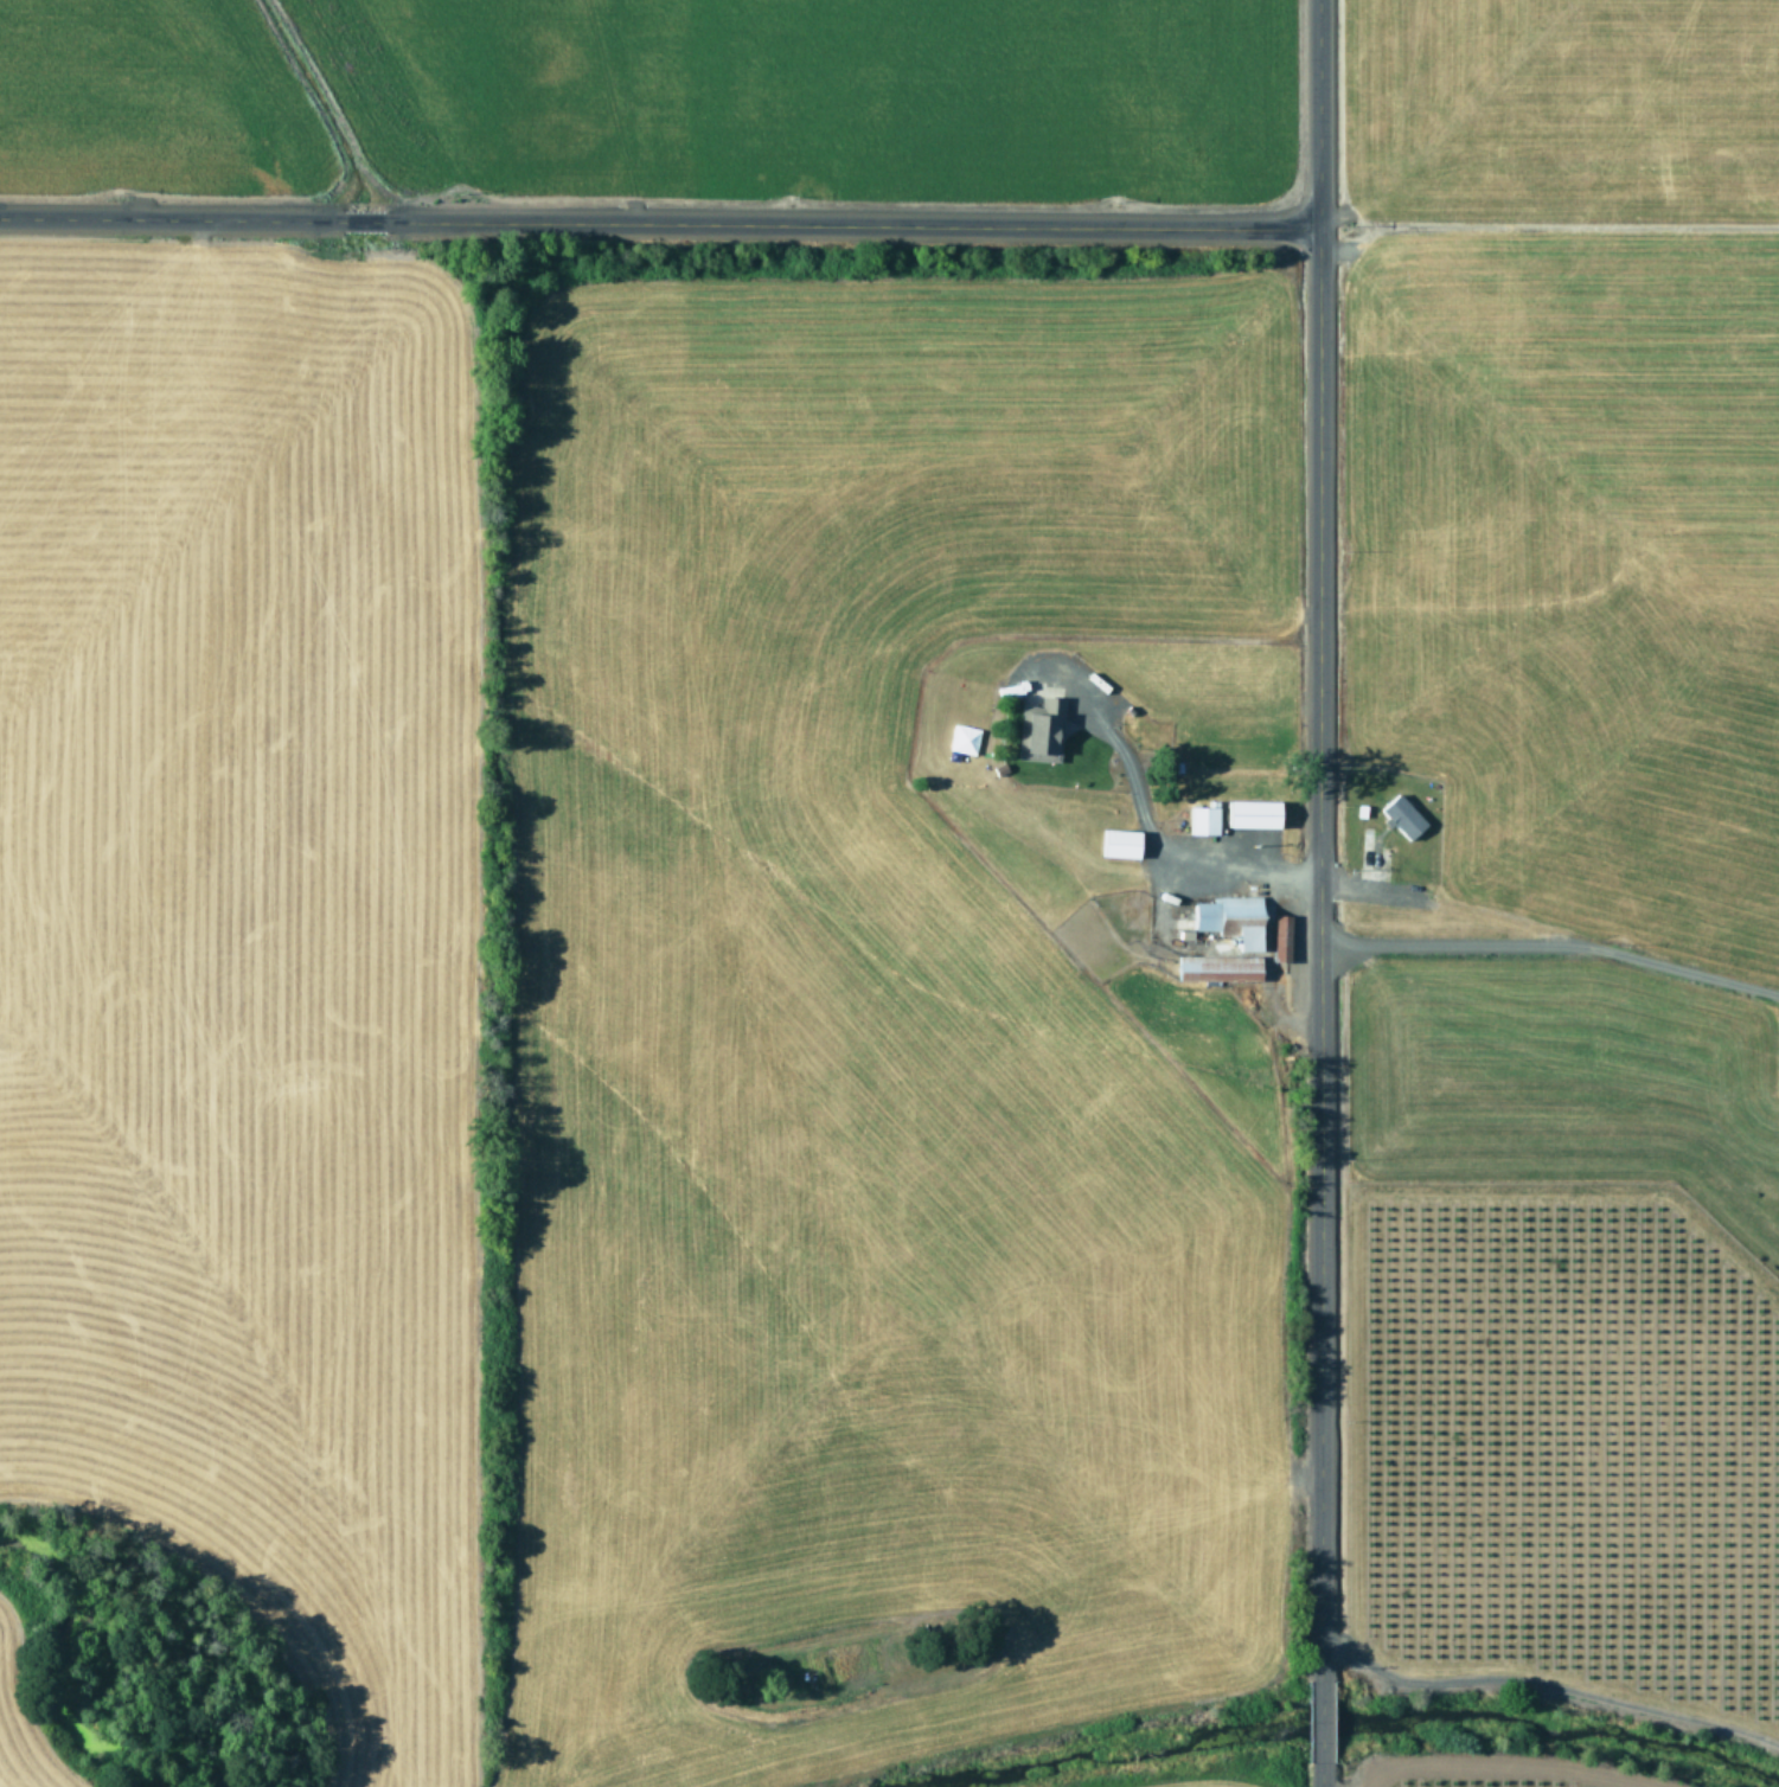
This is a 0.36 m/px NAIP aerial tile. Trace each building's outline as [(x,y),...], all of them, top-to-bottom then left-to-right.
[(1058,762),(1017,758),(1020,704),(1041,705),(1041,696),(1063,698),(1058,762)] [(1377,810),(1384,818),(1384,819),(1405,842),(1424,824),(1394,793),(1377,810)] [(1274,827),(1275,801),(1223,800),(1223,827),(1274,827)] [(1218,806),(1217,834),(1189,834),(1190,806),(1218,806)] [(1105,827),(1140,830),(1139,858),(1102,856),(1105,827)] [(1261,895),(1262,949),(1240,950),(1239,934),(1220,935),(1218,929),(1196,930),(1195,903),(1211,902),(1211,896),(1261,895)] [(1290,915),(1288,960),(1274,960),(1275,915),(1290,915)] [(1178,954),(1261,955),(1261,980),(1178,980),(1178,954)]
